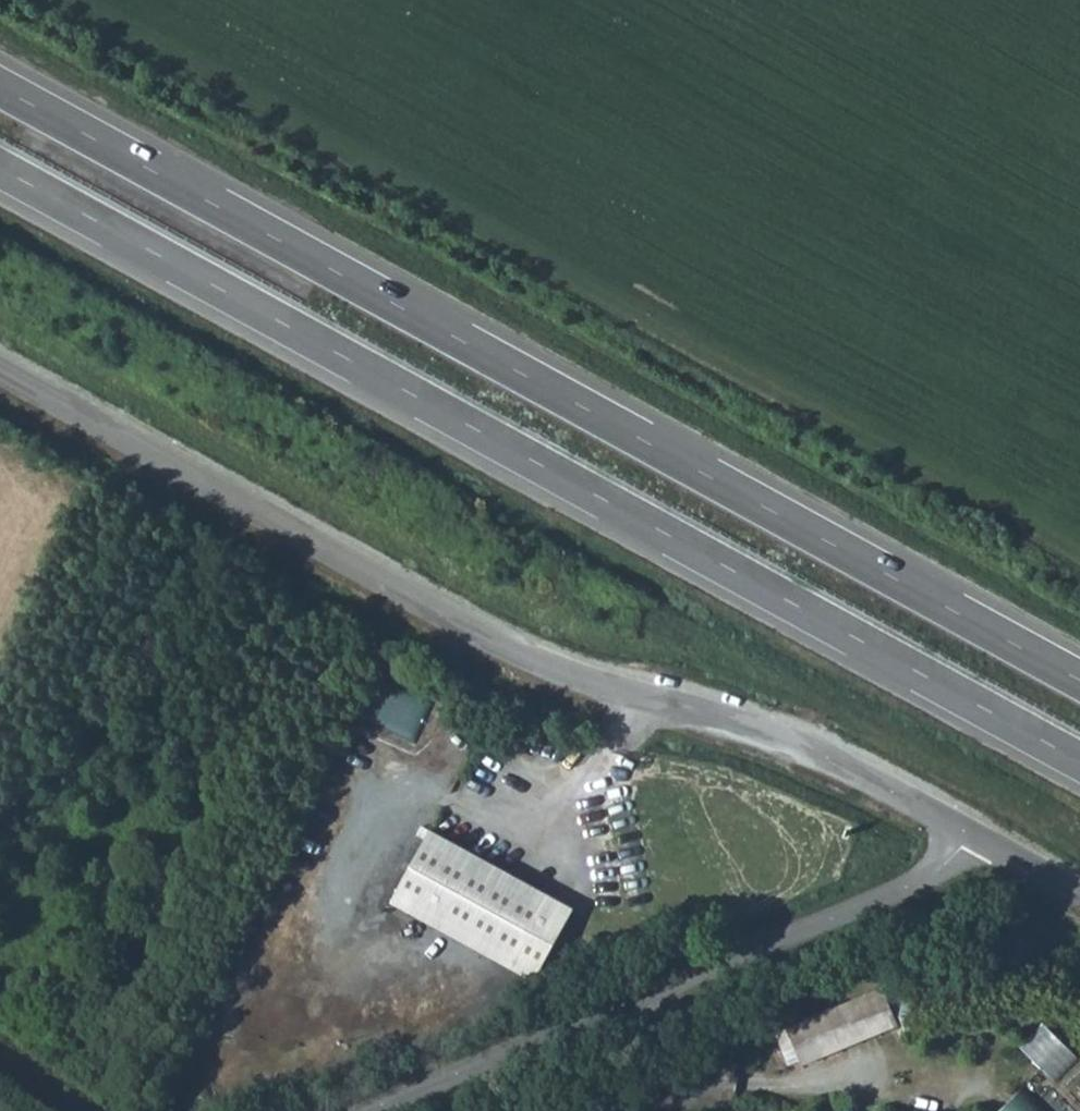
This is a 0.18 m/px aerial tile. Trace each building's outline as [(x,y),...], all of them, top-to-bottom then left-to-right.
[(433,831),(392,902),(535,985),(576,913),(433,831)] [(883,989),(788,1030),(804,1068),(899,1026),(883,989)] [(1079,1057),(1079,1055),(1045,1019),(1021,1043),(1057,1079),(1079,1057)] [(997,1110),(1054,1110),(1029,1083),(997,1110)]
